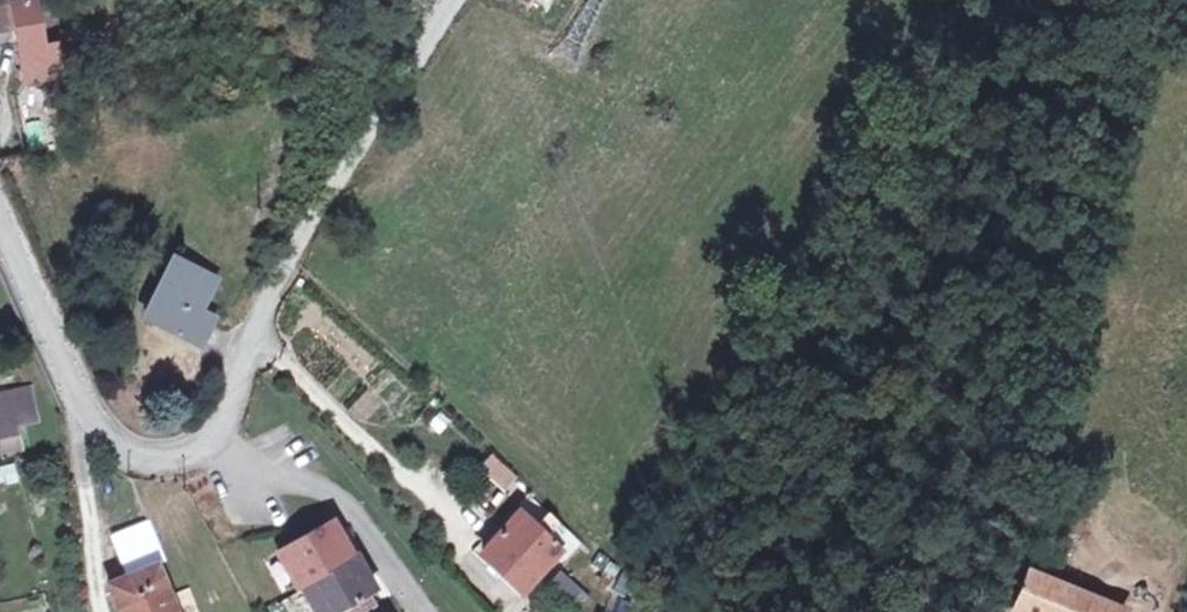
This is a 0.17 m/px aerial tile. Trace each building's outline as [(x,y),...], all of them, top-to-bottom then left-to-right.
[(17,28),(27,84),(64,77),(50,0),(40,0),(37,1),(37,0),(0,0),(0,31),(17,28)] [(173,257),(148,307),(166,316),(161,328),(201,347),(215,317),(201,311),(217,279),(173,257)] [(2,451),(21,448),(17,425),(39,421),(33,389),(0,396),(0,439),(2,451)] [(493,454),(478,470),(505,494),(520,478),(493,454)] [(22,483),(17,464),(0,468),(0,489),(22,483)] [(532,500),(483,553),(525,593),(560,553),(567,559),(581,545),(559,524),(558,525),(532,500)] [(114,537),(122,557),(160,542),(152,521),(114,537)] [(332,521),(283,549),(295,569),(291,571),(300,586),(303,585),(352,556),(332,521)] [(122,557),(130,577),(160,565),(168,562),(160,542),(122,557)] [(303,585),(312,600),(315,598),(323,611),(340,611),(346,608),(348,611),(369,611),(377,607),(370,595),(376,591),(355,555),(352,556),(303,585)] [(121,611),(188,611),(181,594),(173,597),(160,565),(130,577),(110,585),(121,611)] [(1014,599),(1048,611),(1127,611),(1127,609),(1027,569),(1014,599)] [(545,592),(567,611),(577,611),(587,600),(559,575),(545,592)] [(188,611),(202,611),(192,589),(181,594),(188,611)]
